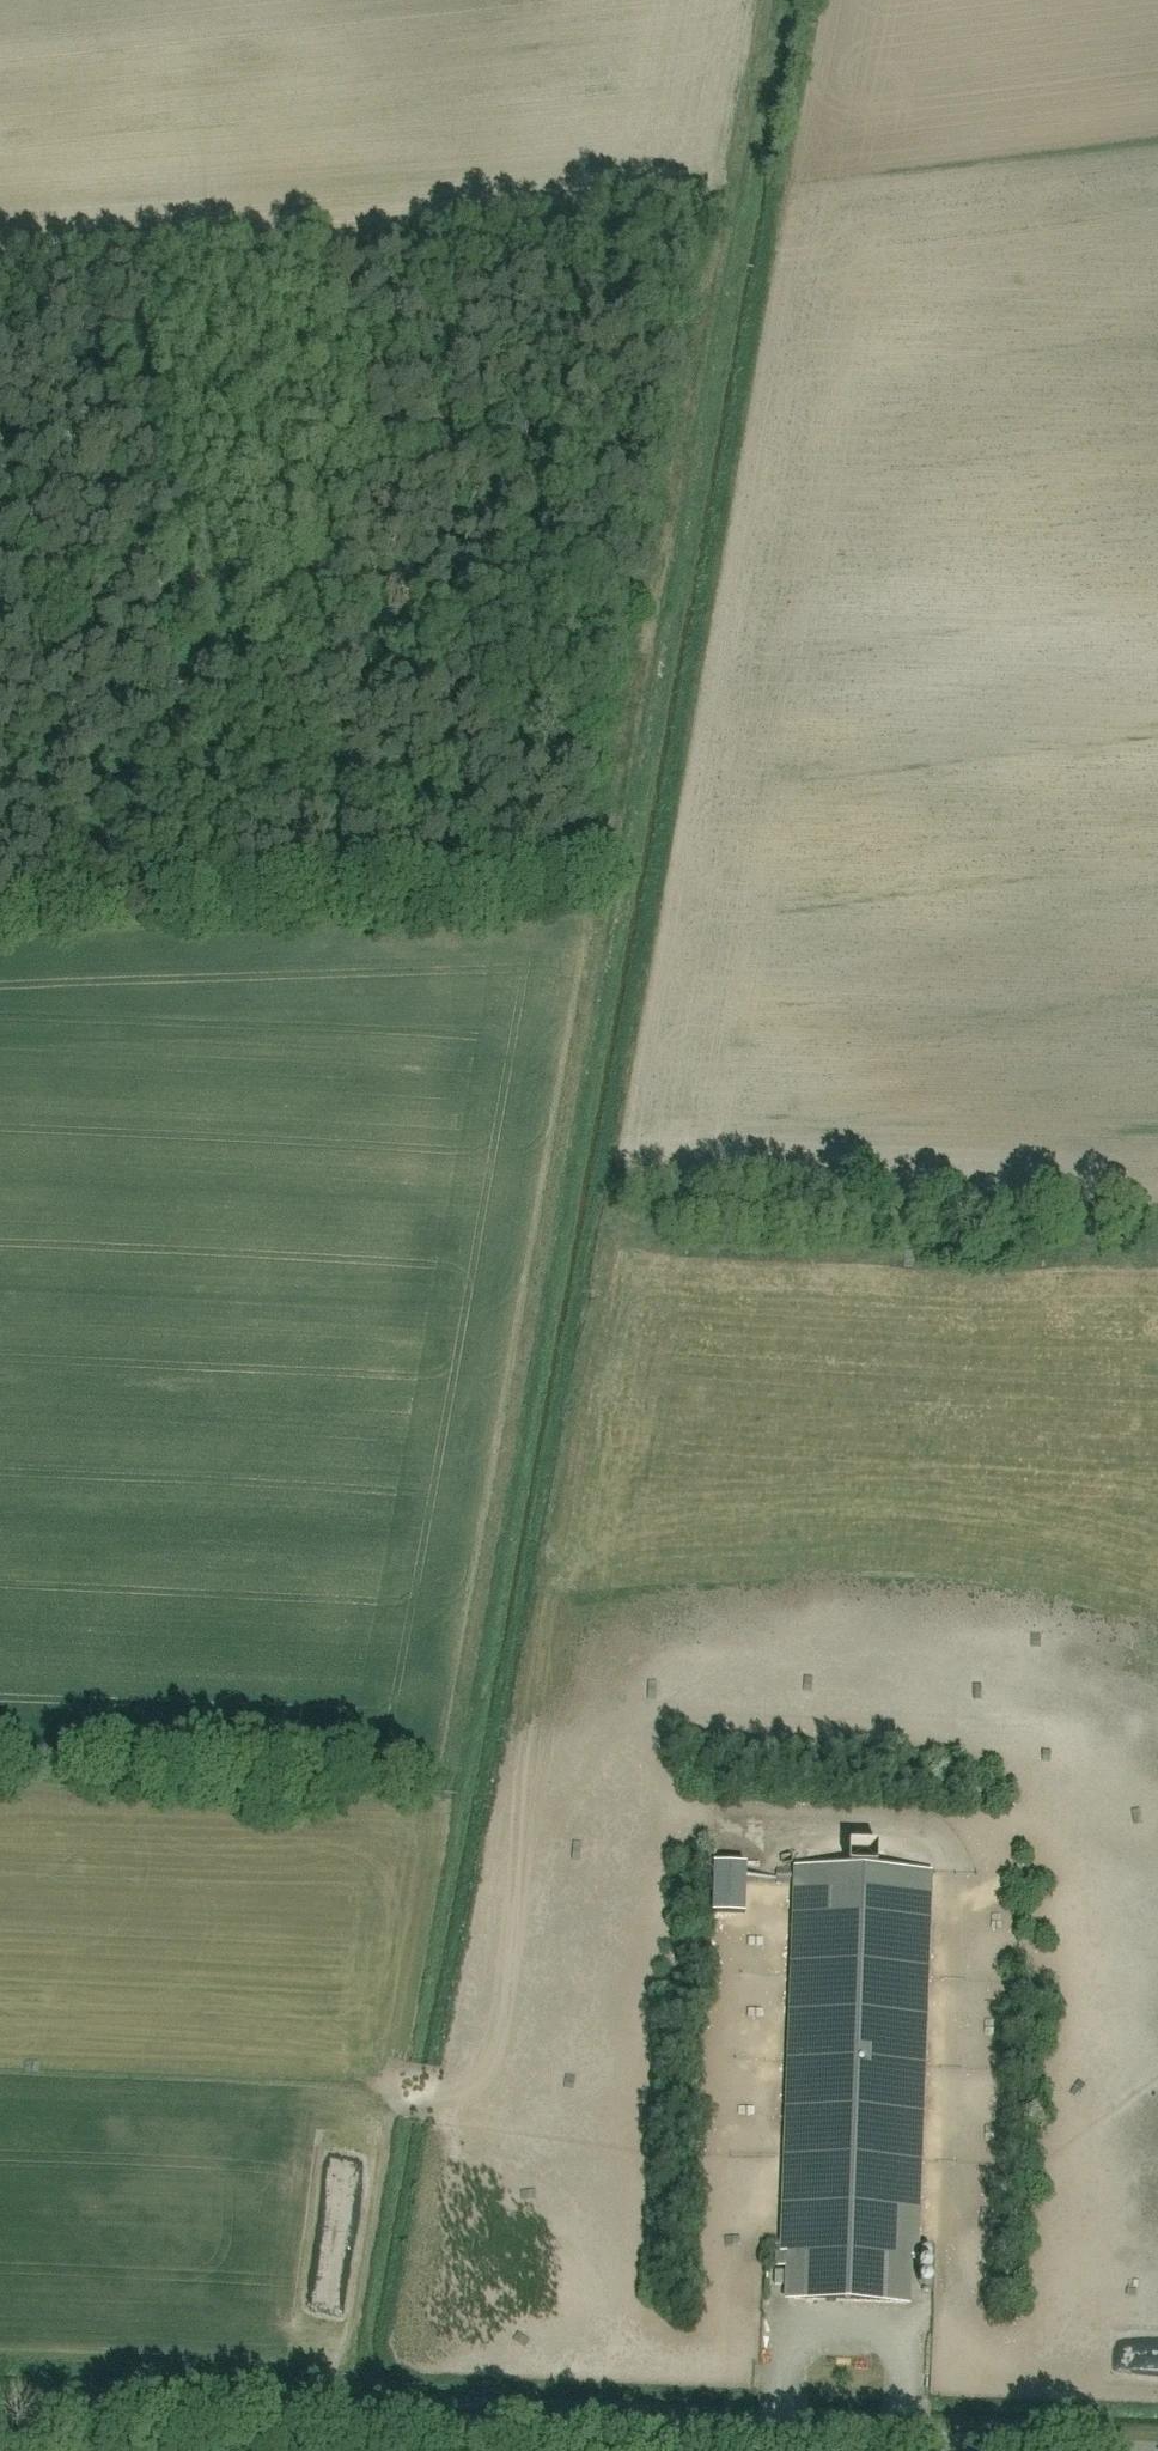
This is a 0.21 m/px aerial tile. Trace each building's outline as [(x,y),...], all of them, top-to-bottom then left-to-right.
[(863,1844),(862,1871),(798,1869),(785,2302),(924,2307),(937,1874),(891,1872),(892,1845),(863,1844)] [(721,1865),(718,1918),(753,1920),(756,1867),(721,1865)]
